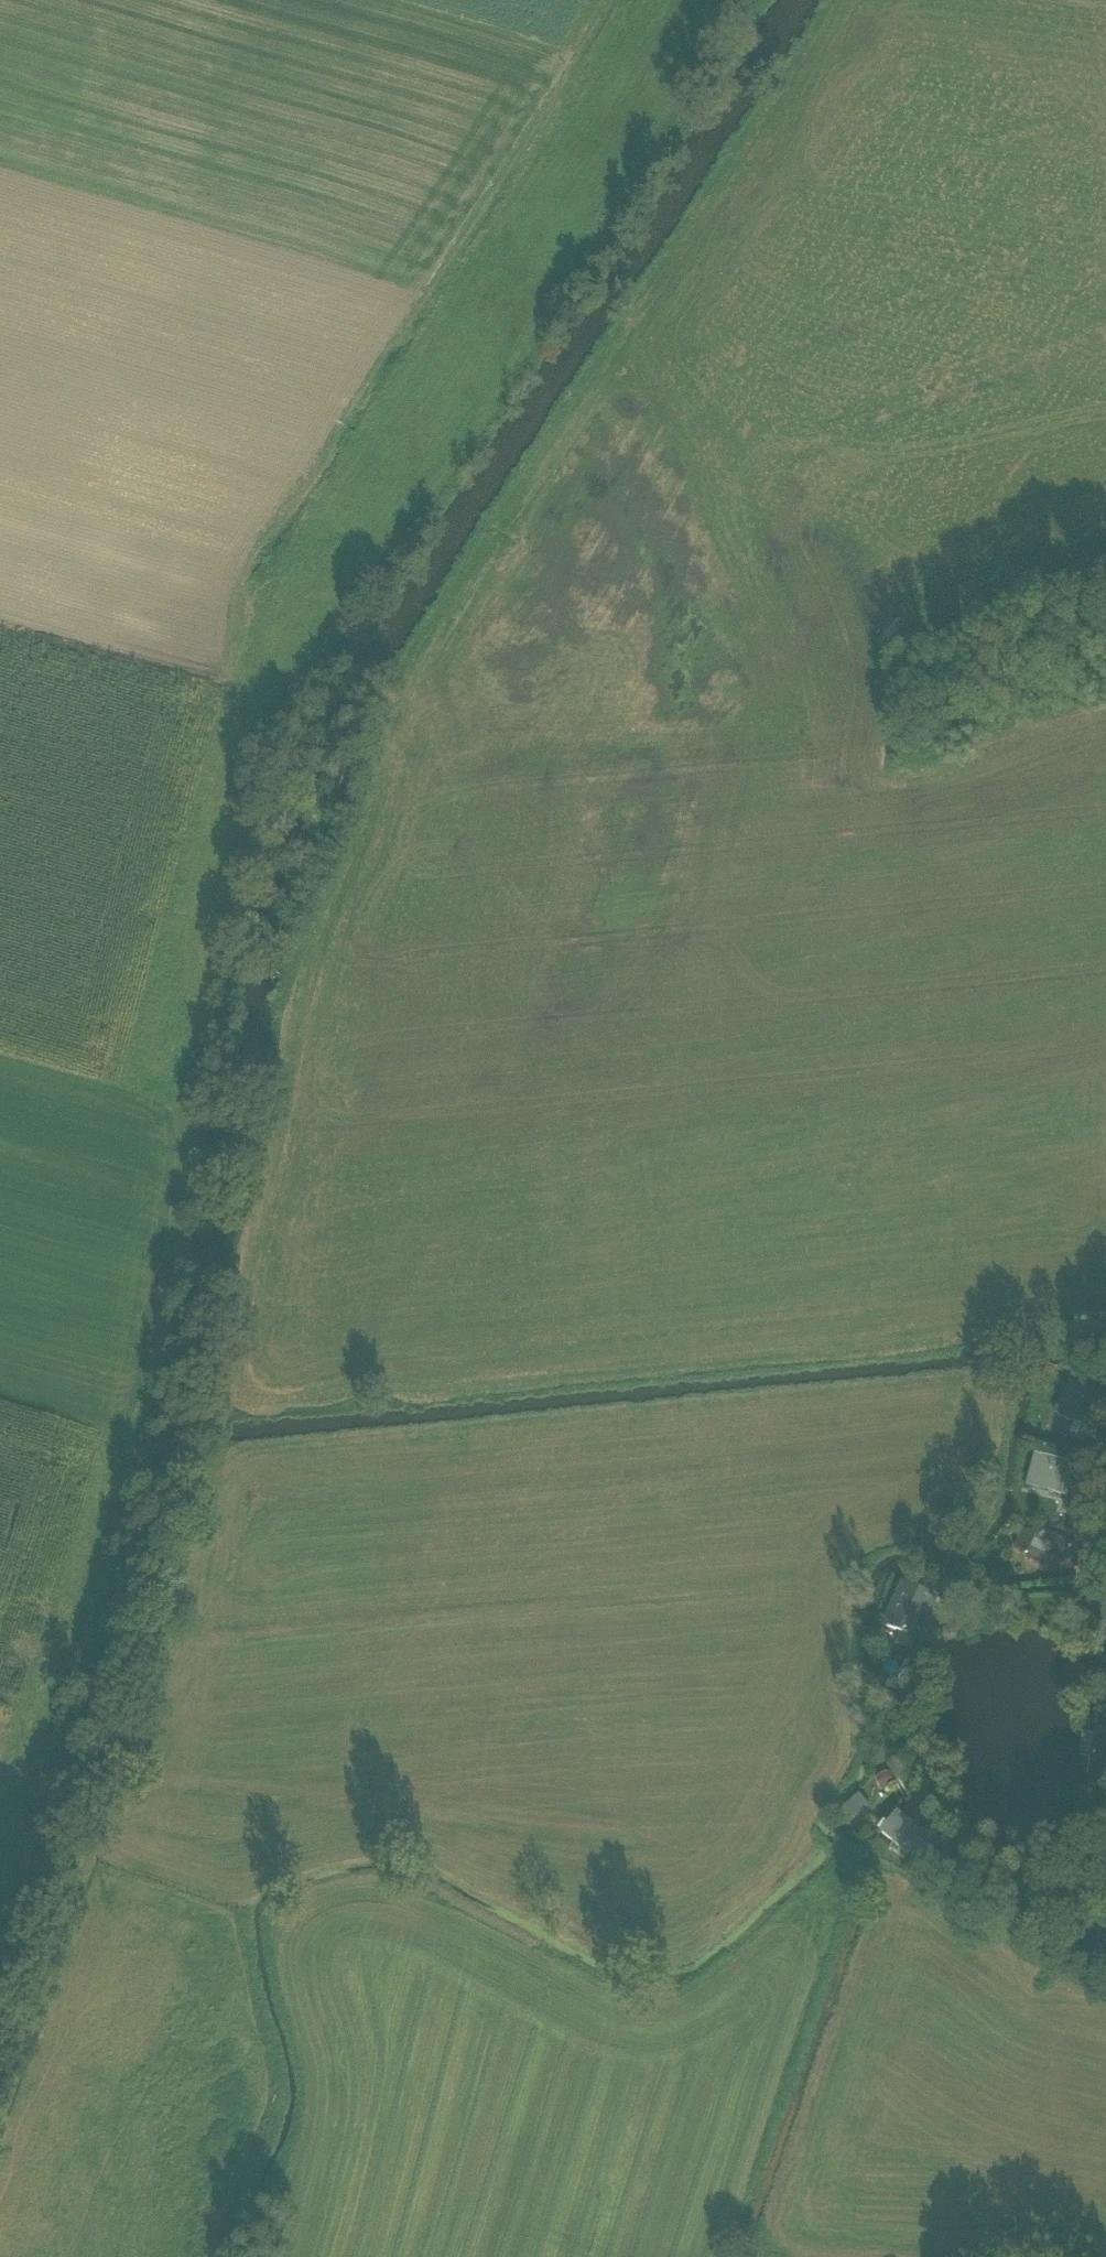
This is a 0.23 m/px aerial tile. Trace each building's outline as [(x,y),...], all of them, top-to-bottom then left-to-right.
[(1072,1386),(1058,1415),(1076,1423),(1071,1433),(1090,1443),(1095,1433),(1103,1417),(1105,1418),(1105,1402),(1072,1386)] [(1080,1468),(1038,1457),(1032,1477),(1070,1488),(1073,1478),(1077,1479),(1080,1468)] [(1091,1471),(1080,1468),(1077,1479),(1088,1482),(1091,1471)] [(1062,1539),(1042,1530),(1041,1532),(1024,1532),(1016,1550),(1030,1556),(1032,1552),(1044,1558),(1045,1556),(1066,1565),(1067,1563),(1075,1546),(1062,1540),(1062,1539)] [(1087,1552),(1074,1547),(1067,1563),(1080,1568),(1087,1552)] [(921,1597),(896,1585),(887,1602),(896,1606),(891,1617),(906,1624),(911,1613),(913,1614),(921,1597)] [(1098,1776),(1098,1775),(1091,1774),(1089,1786),(1095,1787),(1094,1791),(1105,1793),(1105,1778),(1098,1776)] [(852,1818),(869,1803),(860,1792),(843,1807),(852,1818)] [(921,1833),(899,1814),(882,1834),(908,1855),(918,1843),(920,1844),(927,1835),(922,1831),(921,1833)]
